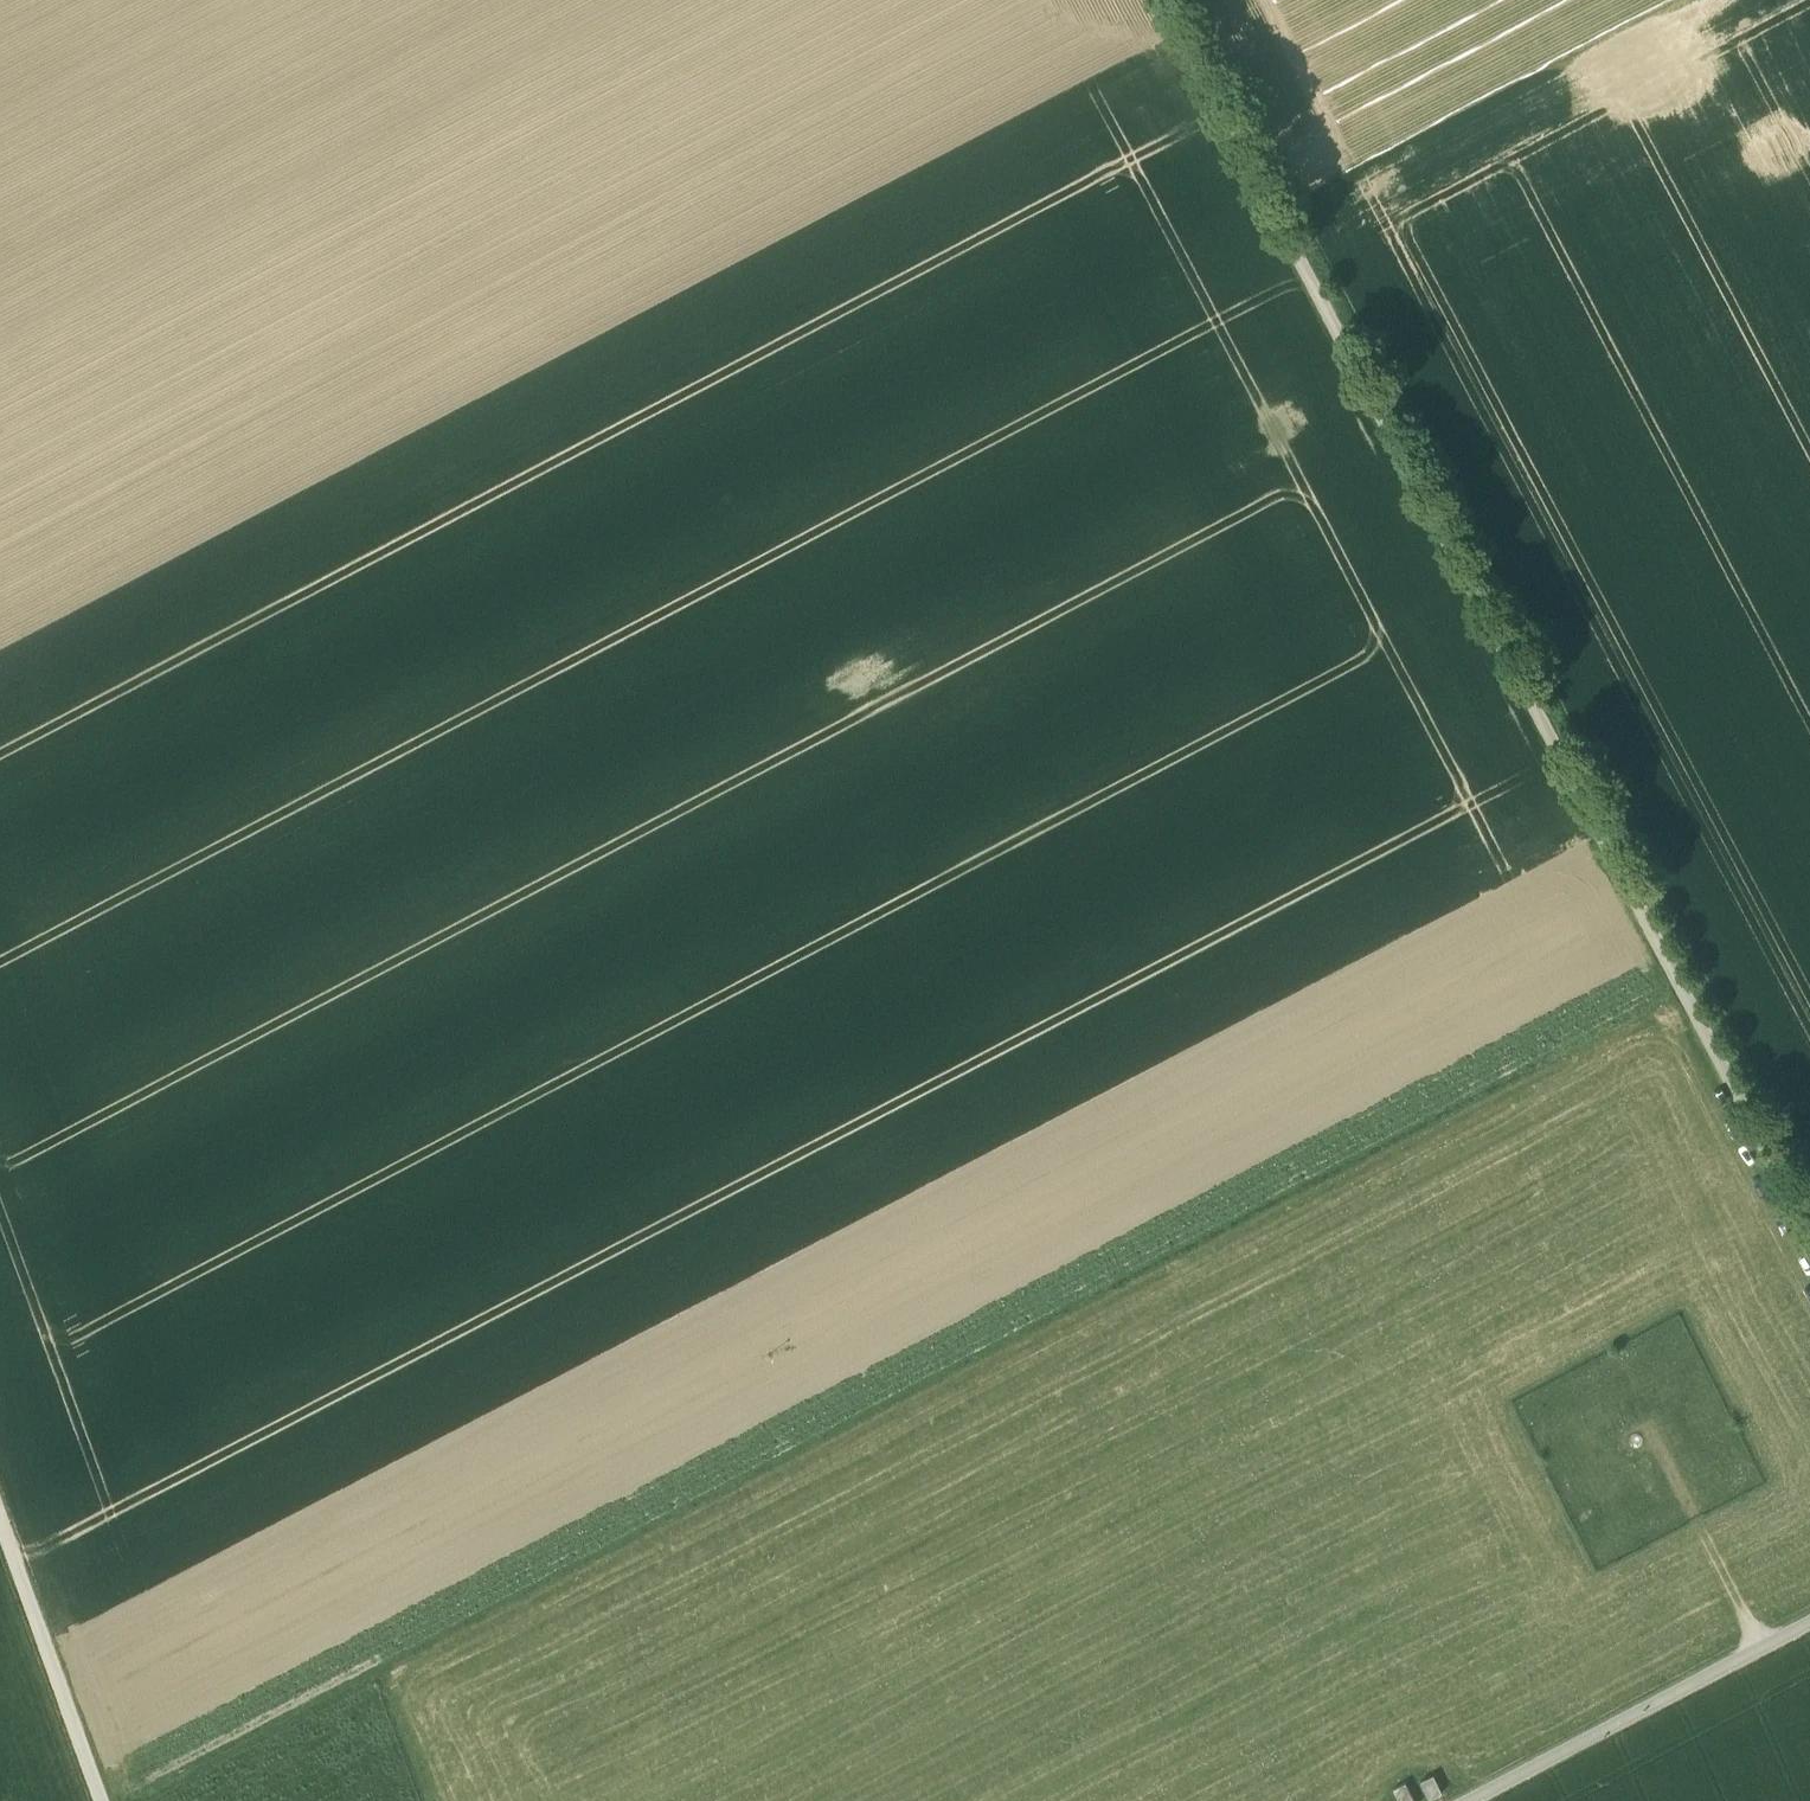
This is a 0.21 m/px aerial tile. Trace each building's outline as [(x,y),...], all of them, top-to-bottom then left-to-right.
[(1422,1780),(1430,1798),(1443,1792),(1434,1774),(1422,1780)] [(1399,1800),(1415,1800),(1406,1782),(1393,1788),(1399,1800)]
